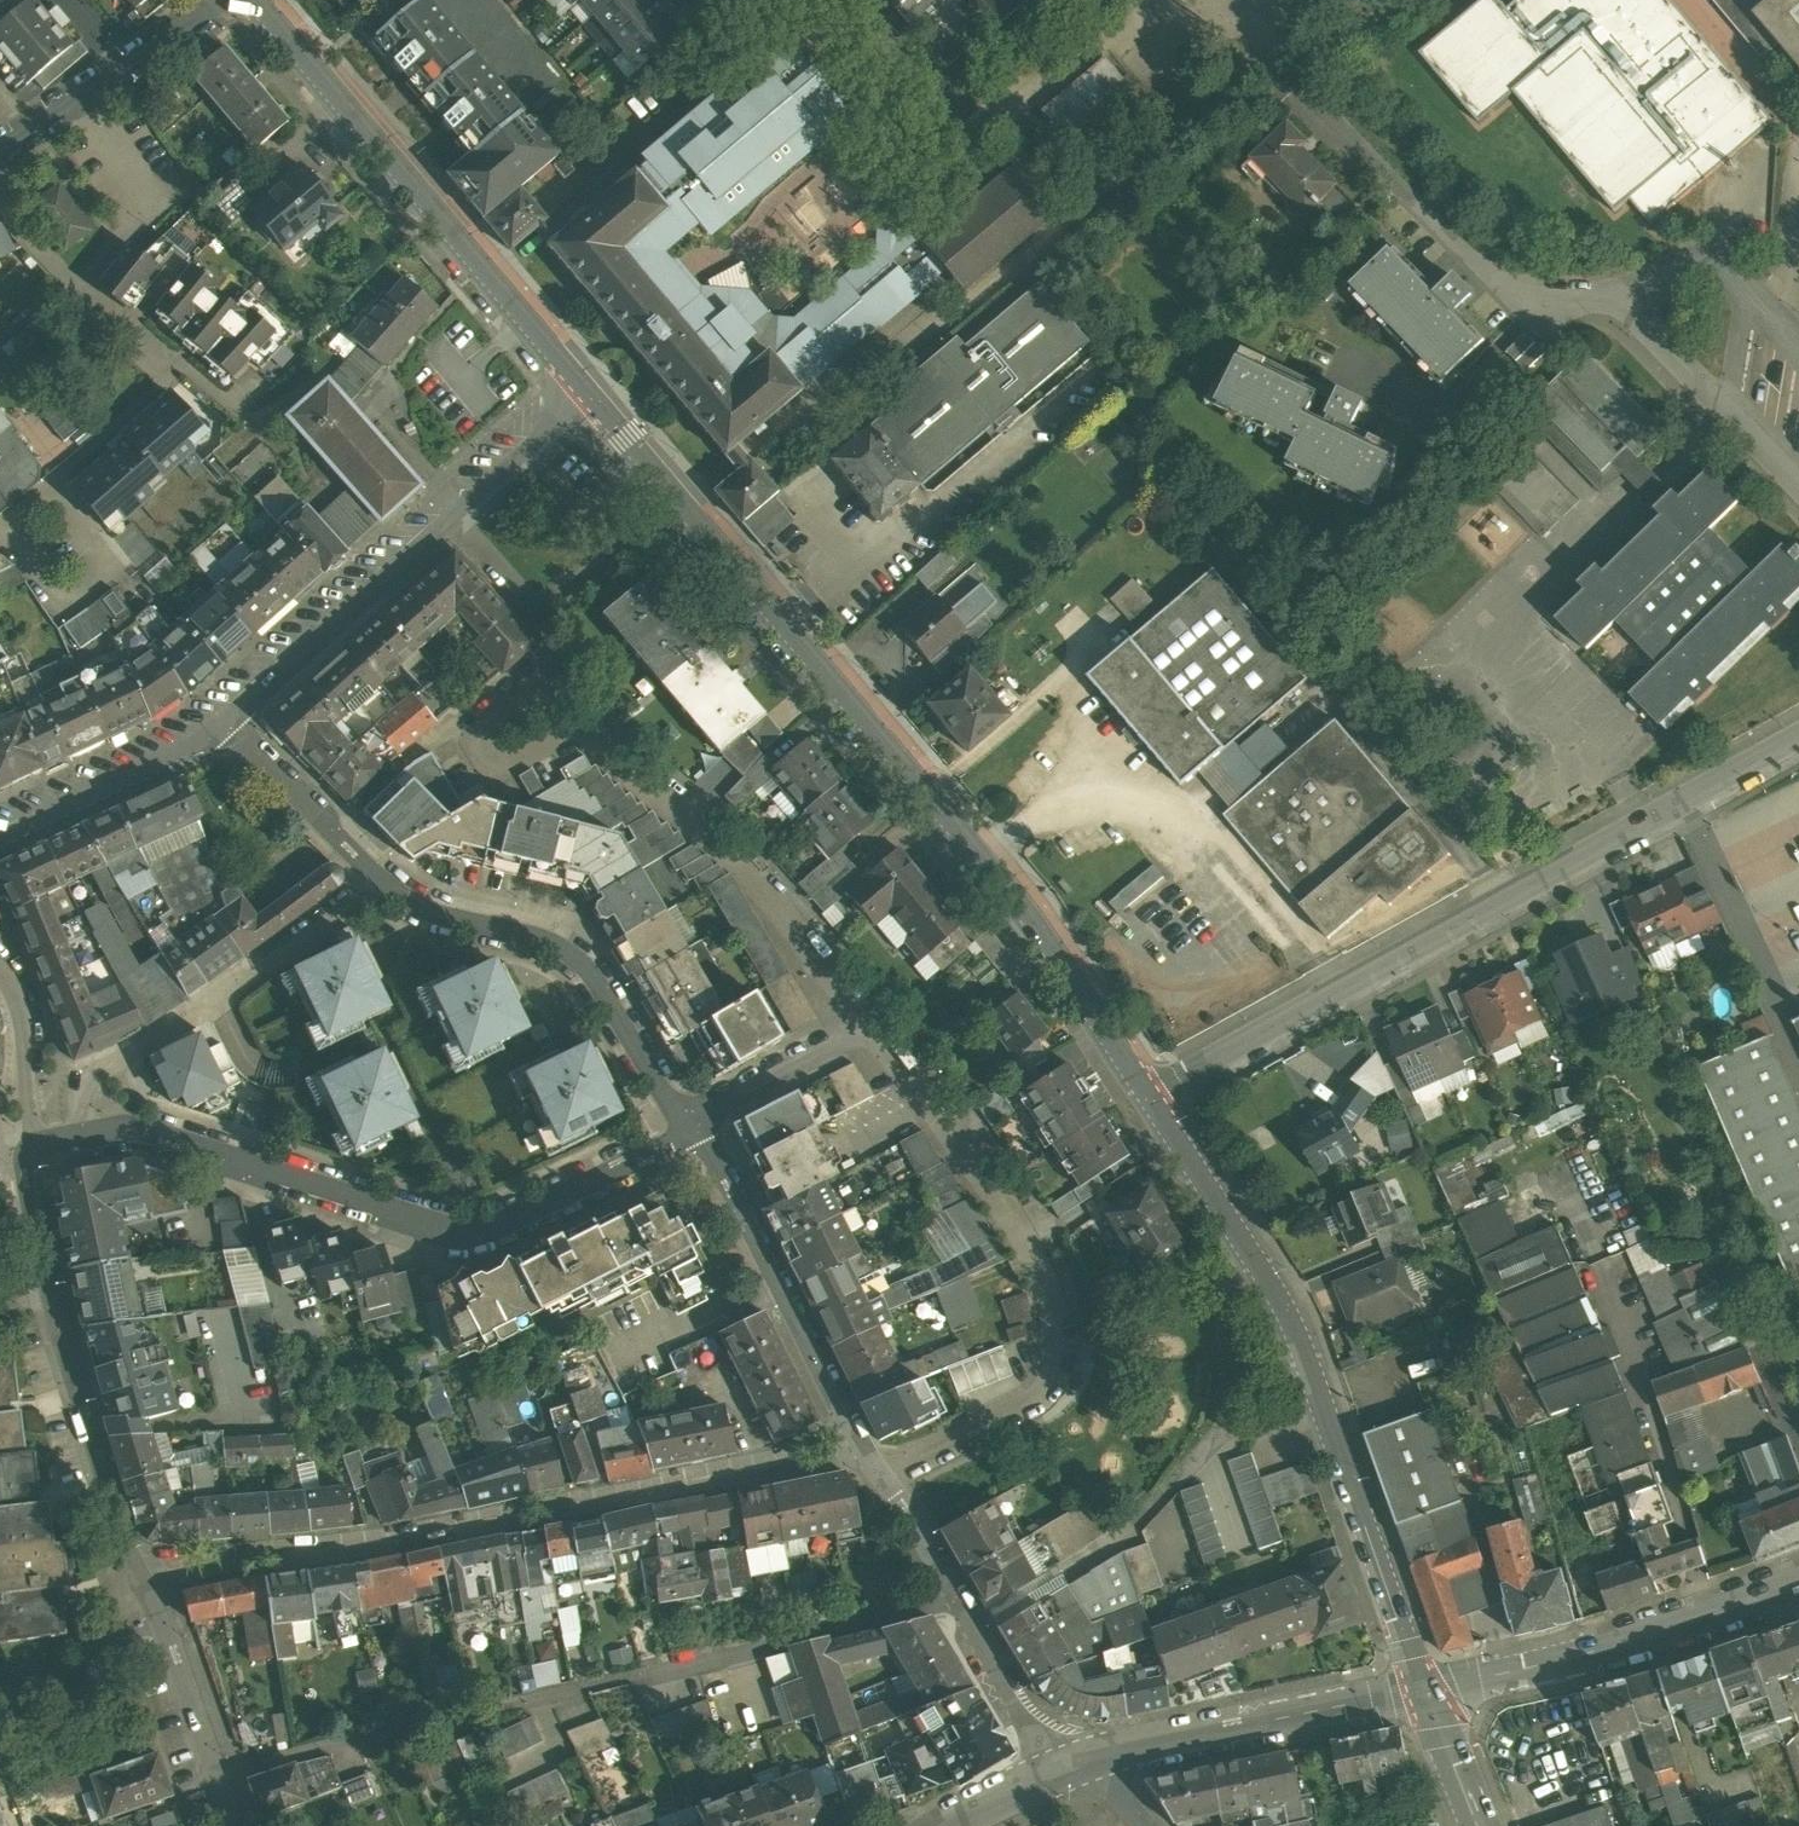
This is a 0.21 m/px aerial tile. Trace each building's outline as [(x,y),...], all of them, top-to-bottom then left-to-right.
[(33,0),(30,0),(23,6),(1,25),(0,26),(0,55),(26,86),(34,79),(72,46),(57,29),(63,24),(54,15),(49,19),(33,0)] [(0,7),(0,24),(1,25),(23,6),(17,0),(8,0),(0,7)] [(135,10),(127,17),(136,28),(169,0),(147,0),(135,10)] [(135,10),(147,0),(127,0),(135,10)] [(344,9),(355,0),(336,0),(344,9)] [(374,37),(424,96),(472,55),(425,0),(419,0),(374,37)] [(594,17),(615,0),(579,0),(594,17)] [(594,17),(609,35),(646,3),(643,0),(615,0),(594,17)] [(1041,0),(984,0),(957,22),(939,0),(889,0),(950,74),(1041,0)] [(1521,8),(1515,1),(1506,9),(1499,0),(1483,0),(1420,53),(1479,122),(1514,93),(1615,212),(1630,199),(1651,224),(1773,121),(1671,0),(1531,0),(1521,8)] [(1716,5),(1760,56),(1764,56),(1778,44),(1798,68),(1798,0),(1721,0),(1716,5)] [(646,3),(609,35),(623,52),(661,21),(646,3)] [(661,21),(623,52),(638,70),(676,38),(661,21)] [(72,46),(34,79),(43,90),(88,52),(78,41),(72,46)] [(897,233),(885,232),(880,232),(879,252),(794,323),(770,321),(748,295),(698,291),(675,264),(665,263),(657,255),(696,222),(707,236),(848,116),(823,86),(829,81),(816,66),(810,71),(784,41),(643,161),(649,167),(637,177),(634,173),(559,237),(545,221),(534,230),(725,456),(736,446),(801,392),(799,390),(877,323),(879,326),(918,293),(916,291),(942,268),(963,293),(1059,212),(1017,163),(990,186),(974,169),(906,226),(908,227),(901,233),(897,233)] [(261,93),(249,79),(250,78),(224,47),(191,75),(255,149),(288,122),(262,92),(261,93)] [(521,113),(472,55),(424,96),(472,153),(473,154),(521,113)] [(1087,165),(1152,112),(1106,56),(1041,110),(1087,165)] [(887,183),(885,232),(897,233),(900,188),(913,177),(918,183),(927,175),(868,105),(858,113),(905,168),(887,183)] [(521,113),(473,154),(472,153),(455,167),(492,211),(519,188),(557,156),(521,113)] [(1305,215),(1307,214),(1316,205),(1320,209),(1323,206),(1319,201),(1325,195),(1346,217),(1358,206),(1301,148),(1307,142),(1288,123),(1242,169),(1257,185),(1270,176),(1291,197),(1289,199),(1288,201),(1287,203),(1287,206),(1287,208),(1288,210),(1289,212),(1290,214),(1292,215),(1294,216),(1296,217),(1299,217),(1301,217),(1303,216),(1305,215)] [(300,165),(248,209),(284,250),(316,222),(325,232),(342,217),(334,207),(335,207),(300,165)] [(70,245),(94,229),(61,179),(37,194),(70,245)] [(546,220),(519,188),(492,211),(483,219),(510,251),(534,230),(545,221),(546,220)] [(0,224),(0,225),(0,259),(16,251),(0,224)] [(190,260),(163,236),(143,256),(158,267),(140,290),(158,306),(191,266),(187,263),(190,260)] [(130,245),(97,287),(125,308),(140,290),(158,267),(143,256),(130,245)] [(1439,293),(1395,248),(1350,293),(1440,385),(1485,341),(1455,311),(1471,295),(1455,278),(1439,293)] [(248,292),(234,307),(211,288),(214,285),(191,266),(158,306),(156,309),(178,328),(175,331),(206,356),(233,380),(251,361),(261,370),(294,335),(248,292)] [(437,309),(404,280),(351,339),(359,347),(381,365),(384,368),(437,309)] [(905,397),(829,461),(869,508),(869,515),(874,522),(882,523),(889,517),(890,510),(998,418),(1010,431),(1033,411),(1022,398),(1087,343),(1037,284),(964,348),(955,338),(897,388),(905,397)] [(1535,343),(1526,334),(1507,352),(1516,362),(1535,343)] [(1545,353),(1535,343),(1516,362),(1526,372),(1545,353)] [(359,347),(337,374),(358,393),(370,378),(371,379),(381,365),(359,347)] [(1266,359),(1243,348),(1235,363),(1221,381),(1225,384),(1215,405),(1296,444),(1286,466),(1369,506),(1382,480),(1391,482),(1397,448),(1370,435),(1367,442),(1347,433),(1362,403),(1341,393),(1326,422),(1307,413),(1317,392),(1263,366),(1266,359)] [(1627,448),(1638,459),(1665,433),(1586,351),(1533,402),(1602,472),(1627,448)] [(347,406),(327,383),(288,418),(352,489),(380,520),(380,521),(419,486),(347,406)] [(122,436),(126,441),(73,488),(103,522),(115,512),(123,521),(154,493),(147,485),(157,476),(160,479),(208,437),(170,394),(122,436)] [(85,425),(67,402),(45,421),(63,443),(85,425)] [(1656,508),(1672,493),(1638,459),(1627,448),(1602,472),(1533,402),(1523,412),(1602,493),(1623,473),(1656,508)] [(0,423),(0,433),(4,430),(10,426),(5,419),(0,423)] [(14,434),(10,437),(4,430),(0,433),(0,492),(10,506),(39,482),(40,467),(14,434)] [(725,456),(738,472),(750,462),(736,446),(725,456)] [(777,493),(750,462),(738,472),(715,492),(742,523),(773,496),(777,493)] [(1680,499),(1673,492),(1672,493),(1656,508),(1655,509),(1662,517),(1604,573),(1597,566),(1579,583),(1586,590),(1556,619),(1586,649),(1616,621),(1660,666),(1630,695),(1660,726),(1690,697),(1697,705),(1715,687),(1708,680),(1766,623),(1773,630),(1791,613),(1784,606),(1798,591),(1798,563),(1798,562),(1798,561),(1798,547),(1791,554),(1783,546),(1753,575),(1710,530),(1739,501),(1709,470),(1680,499)] [(278,476),(253,498),(282,530),(306,508),(278,476)] [(352,489),(317,520),(345,551),(380,520),(352,489)] [(10,506),(0,492),(0,514),(10,506)] [(742,523),(762,547),(794,520),(773,496),(742,523)] [(306,508),(282,530),(283,532),(321,573),(322,575),(347,553),(345,551),(317,520),(306,508)] [(321,573),(283,532),(255,558),(293,599),(321,573)] [(943,549),(915,575),(926,588),(954,562),(943,549)] [(436,569),(490,629),(508,613),(454,553),(436,569)] [(14,567),(2,556),(0,556),(0,574),(14,567)] [(255,558),(231,579),(236,584),(223,595),(257,632),(293,599),(255,558)] [(23,580),(14,567),(0,574),(0,592),(23,580)] [(1214,568),(1088,675),(1182,785),(1225,749),(1233,742),(1308,679),(1214,568)] [(490,629),(436,569),(383,616),(415,651),(436,674),(474,643),(490,629)] [(672,607),(647,577),(602,615),(660,685),(705,646),(680,617),(683,614),(675,605),(672,607)] [(1133,579),(1112,599),(1131,620),(1153,600),(1133,579)] [(135,620),(113,589),(101,598),(119,621),(106,631),(109,634),(112,639),(112,638),(135,620)] [(221,593),(185,625),(221,665),(257,632),(223,595),(221,593)] [(937,596),(899,627),(928,660),(965,629),(937,596)] [(119,621),(101,598),(87,609),(106,631),(119,621)] [(171,631),(150,607),(135,620),(153,646),(171,631)] [(87,609),(75,617),(91,641),(103,633),(87,609)] [(535,643),(508,613),(490,629),(474,643),(501,673),(535,643)] [(415,651),(383,616),(347,648),(379,683),(400,664),(415,651)] [(75,617),(63,625),(80,649),(91,641),(75,617)] [(153,646),(135,620),(112,638),(125,667),(153,646)] [(185,625),(182,621),(171,631),(153,646),(187,694),(221,665),(185,625)] [(9,638),(0,641),(0,649),(6,660),(18,655),(9,638)] [(187,694),(153,646),(125,667),(126,668),(150,720),(187,694)] [(730,676),(705,646),(660,685),(719,754),(764,715),(739,685),(742,683),(733,673),(730,676)] [(379,683),(347,648),(306,685),(329,711),(338,720),(354,706),(379,683)] [(436,674),(415,651),(400,664),(421,687),(430,680),(436,674)] [(70,657),(49,667),(58,687),(79,678),(70,657)] [(0,664),(0,727),(22,716),(11,686),(1,663),(0,664)] [(58,687),(49,667),(30,675),(30,677),(39,696),(58,687)] [(126,668),(83,688),(108,739),(150,720),(126,668)] [(980,686),(967,670),(927,705),(941,721),(940,722),(951,735),(952,734),(966,750),(1006,716),(992,699),(996,696),(984,682),(980,686)] [(30,677),(11,686),(22,716),(33,711),(29,701),(39,696),(30,677)] [(79,678),(58,687),(63,697),(43,706),(67,759),(108,739),(83,688),(79,678)] [(453,706),(430,680),(421,687),(412,695),(435,722),(453,706)] [(267,720),(290,745),(329,711),(306,685),(267,720)] [(412,695),(374,727),(396,756),(436,723),(435,722),(412,695)] [(39,696),(29,701),(33,711),(43,706),(39,696)] [(67,759),(43,706),(33,711),(22,716),(43,769),(67,759)] [(373,728),(354,706),(338,720),(357,742),(373,728)] [(329,711),(290,745),(298,754),(323,777),(354,744),(357,742),(338,720),(329,711)] [(0,727),(0,791),(43,769),(22,716),(0,727)] [(1412,810),(1335,719),(1265,779),(1256,786),(1223,815),(1301,906),(1412,810)] [(1267,723),(1238,747),(1233,742),(1225,749),(1256,786),(1265,779),(1259,772),(1288,748),(1267,723)] [(764,756),(745,739),(723,757),(744,777),(764,756)] [(839,781),(805,741),(773,767),(768,771),(770,774),(783,790),(779,795),(777,806),(791,823),(802,812),(838,782),(839,781)] [(354,744),(323,777),(349,803),(381,770),(354,744)] [(411,765),(390,785),(410,806),(431,828),(464,809),(431,753),(411,765)] [(565,780),(516,810),(576,825),(608,833),(609,832),(622,824),(624,829),(627,827),(652,812),(652,811),(648,814),(641,802),(636,805),(629,793),(625,796),(618,784),(613,786),(606,774),(602,777),(595,765),(591,768),(583,756),(559,770),(565,780)] [(744,777),(724,798),(734,810),(754,793),(751,790),(770,774),(768,771),(773,767),(764,756),(744,777)] [(184,778),(117,810),(136,849),(198,820),(198,819),(203,816),(184,778)] [(873,822),(838,782),(802,812),(803,814),(797,819),(830,858),(839,851),(873,822)] [(380,831),(410,806),(390,785),(362,813),(380,831)] [(431,828),(397,849),(412,862),(436,848),(483,859),(497,805),(478,800),(464,809),(431,828)] [(516,810),(497,805),(483,859),(518,868),(519,862),(529,865),(527,871),(562,880),(576,825),(516,810)] [(410,806),(380,831),(397,849),(431,828),(410,806)] [(136,849),(117,810),(82,826),(117,887),(130,879),(155,921),(158,919),(169,911),(136,849)] [(1412,810),(1301,906),(1329,939),(1381,895),(1390,905),(1450,854),(1412,810)] [(652,812),(627,827),(634,840),(641,835),(642,837),(661,826),(652,812)] [(178,945),(207,984),(243,957),(229,939),(214,918),(227,909),(222,893),(198,820),(136,849),(169,911),(158,919),(178,945)] [(661,826),(642,837),(641,835),(634,840),(624,845),(639,871),(685,844),(678,832),(673,834),(666,823),(661,826)] [(576,825),(562,880),(584,885),(590,879),(590,877),(589,877),(592,867),(600,869),(596,882),(592,886),(597,894),(598,896),(639,871),(624,845),(619,836),(608,833),(576,825)] [(117,887),(82,826),(44,844),(66,887),(81,915),(84,914),(99,906),(95,900),(90,899),(79,879),(92,873),(104,894),(117,887)] [(0,865),(0,886),(14,913),(55,1013),(88,999),(66,946),(46,896),(66,887),(44,844),(0,865)] [(693,845),(669,859),(676,872),(681,869),(701,857),(693,845)] [(962,925),(898,848),(863,877),(846,892),(873,925),(890,911),(912,937),(907,942),(921,960),(928,954),(952,934),(962,925)] [(810,899),(851,864),(839,851),(830,858),(797,885),(810,899)] [(701,857),(681,869),(688,881),(693,879),(713,866),(706,854),(701,857)] [(255,918),(229,939),(243,957),(338,887),(340,885),(342,881),(342,876),(340,871),(329,861),(303,881),(300,878),(283,891),(286,894),(255,918)] [(1119,914),(1165,876),(1155,863),(1108,902),(1119,914)] [(713,866),(693,879),(700,891),(707,887),(725,876),(718,864),(713,866)] [(851,864),(810,899),(825,909),(837,893),(842,888),(846,892),(863,877),(851,864)] [(1696,865),(1673,875),(1675,880),(1677,879),(1688,901),(1708,892),(1696,865)] [(639,871),(598,896),(601,901),(594,905),(593,912),(598,920),(605,921),(603,928),(612,943),(664,912),(639,871)] [(725,876),(707,887),(729,924),(752,911),(730,873),(725,876)] [(1675,880),(1651,891),(1674,943),(1701,931),(1688,901),(1677,879),(1675,880)] [(232,885),(222,893),(227,909),(214,918),(229,939),(255,918),(232,885)] [(66,887),(46,896),(66,946),(93,934),(95,933),(84,914),(81,915),(66,887)] [(1624,903),(1635,926),(1648,955),(1674,943),(1651,891),(1624,903)] [(1708,892),(1688,901),(1701,931),(1722,922),(1708,892)] [(1622,899),(1609,905),(1622,932),(1635,926),(1624,903),(1622,899)] [(138,969),(104,908),(99,906),(84,914),(95,933),(93,934),(121,984),(138,974),(139,971),(138,969)] [(789,973),(753,911),(752,911),(729,924),(767,986),(789,973)] [(664,912),(612,943),(634,981),(686,950),(664,912)] [(952,934),(928,954),(942,969),(970,946),(964,939),(959,943),(952,934)] [(1611,958),(1601,936),(1557,956),(1566,974),(1554,979),(1568,1011),(1586,1002),(1593,1017),(1635,998),(1631,988),(1619,963),(1614,965),(1611,958)] [(391,1009),(357,940),(293,971),(302,989),(297,992),(313,1024),(318,1021),(327,1040),(391,1009)] [(738,1003),(700,941),(686,950),(723,1012),(738,1003)] [(207,984),(178,945),(162,956),(188,999),(207,984)] [(1628,949),(1611,958),(1614,965),(1619,963),(1631,988),(1644,982),(1628,949)] [(686,950),(634,981),(646,1001),(653,1002),(657,1010),(656,1017),(669,1040),(674,1041),(687,1033),(723,1012),(686,950)] [(188,999),(162,956),(138,969),(139,971),(138,974),(121,984),(122,986),(144,1026),(188,999)] [(1528,958),(1515,964),(1518,971),(1527,991),(1540,985),(1528,958)] [(528,1031),(494,961),(431,992),(440,1011),(435,1014),(450,1045),(456,1042),(465,1062),(528,1031)] [(1518,971),(1491,983),(1514,1033),(1540,1021),(1527,991),(1518,971)] [(816,1019),(789,973),(767,986),(794,1032),(816,1019)] [(1491,983),(1465,995),(1474,1015),(1491,1054),(1517,1042),(1514,1033),(1491,983)] [(88,999),(55,1013),(74,1060),(95,1052),(117,1042),(144,1026),(122,986),(88,999)] [(1462,988),(1449,994),(1460,1021),(1474,1015),(1465,995),(1462,988)] [(723,1012),(687,1033),(714,1079),(781,1040),(754,994),(738,1003),(723,1012)] [(1015,995),(985,1019),(1014,1056),(1015,1057),(1032,1044),(1045,1033),(1015,995)] [(1451,1036),(1438,1007),(1412,1019),(1439,1079),(1465,1067),(1451,1036)] [(1412,1019),(1385,1031),(1398,1060),(1410,1086),(1418,1104),(1445,1092),(1439,1079),(1412,1019)] [(181,1040),(163,1049),(169,1062),(155,1069),(171,1103),(185,1096),(191,1109),(211,1100),(212,1102),(230,1094),(227,1089),(208,1050),(198,1029),(181,1038),(181,1040)] [(1476,1056),(1464,1030),(1451,1036),(1463,1063),(1476,1056)] [(1769,1037),(1698,1067),(1793,1289),(1798,1287),(1798,1105),(1769,1037)] [(221,1043),(208,1050),(227,1089),(240,1082),(221,1043)] [(1032,1044),(1015,1057),(1014,1056),(1007,1063),(1018,1077),(1032,1068),(1045,1059),(1032,1044)] [(621,1115),(587,1045),(524,1076),(533,1095),(528,1097),(543,1129),(549,1126),(558,1145),(621,1115)] [(417,1120),(383,1050),(320,1081),(330,1100),(324,1103),(339,1134),(345,1131),(354,1151),(417,1120)] [(1410,1086),(1398,1060),(1385,1065),(1397,1092),(1410,1086)] [(1078,1080),(1067,1063),(1041,1079),(1018,1094),(1019,1097),(1053,1149),(1102,1118),(1086,1093),(1087,1093),(1088,1090),(1081,1080),(1078,1080)] [(852,1064),(828,1076),(846,1110),(873,1096),(867,1085),(865,1085),(860,1074),(858,1075),(852,1064)] [(1018,1077),(997,1091),(1007,1105),(1019,1097),(1018,1094),(1041,1079),(1032,1068),(1018,1077)] [(1374,1098),(1350,1082),(1340,1096),(1345,1099),(1335,1113),(1296,1134),(1318,1174),(1342,1160),(1338,1154),(1356,1144),(1347,1128),(1352,1125),(1363,1111),(1364,1112),(1374,1098)] [(1410,1086),(1397,1092),(1406,1110),(1418,1104),(1410,1086)] [(797,1091),(732,1125),(750,1159),(815,1126),(797,1091)] [(1102,1118),(1053,1149),(1078,1187),(1079,1188),(1097,1176),(1127,1157),(1102,1118)] [(1392,1148),(1413,1146),(1410,1119),(1389,1122),(1392,1148)] [(815,1126),(750,1159),(774,1206),(821,1182),(839,1173),(815,1126)] [(923,1131),(899,1143),(917,1176),(918,1176),(941,1164),(923,1131)] [(1480,1210),(1457,1159),(1434,1170),(1457,1221),(1458,1220),(1480,1210)] [(941,1164),(918,1176),(932,1201),(935,1200),(958,1188),(945,1162),(941,1164)] [(76,1174),(78,1183),(54,1189),(72,1271),(126,1261),(127,1261),(118,1218),(149,1212),(151,1220),(187,1212),(180,1178),(134,1163),(76,1174)] [(1097,1176),(1079,1188),(1078,1187),(1072,1191),(1080,1204),(1105,1188),(1097,1176)] [(774,1206),(763,1212),(780,1246),(835,1218),(839,1216),(821,1182),(774,1206)] [(1382,1184),(1354,1195),(1355,1199),(1336,1207),(1337,1211),(1341,1210),(1349,1230),(1345,1231),(1352,1248),(1381,1236),(1379,1232),(1385,1229),(1399,1224),(1394,1213),(1382,1184)] [(958,1188),(935,1200),(942,1212),(943,1211),(968,1198),(961,1186),(958,1188)] [(1148,1188),(1106,1215),(1142,1271),(1184,1244),(1148,1188)] [(1072,1191),(1049,1205),(1058,1218),(1069,1211),(1080,1204),(1072,1191)] [(968,1198),(943,1211),(969,1250),(995,1237),(969,1198),(968,1198)] [(1601,1329),(1556,1227),(1518,1241),(1500,1201),(1480,1210),(1458,1220),(1520,1350),(1552,1419),(1581,1409),(1625,1393),(1612,1359),(1620,1356),(1609,1326),(1601,1329)] [(1085,1205),(1069,1211),(1062,1216),(1067,1228),(1090,1217),(1085,1205)] [(1408,1207),(1394,1213),(1399,1224),(1385,1229),(1393,1247),(1409,1240),(1420,1235),(1408,1207)] [(636,1241),(665,1226),(658,1211),(642,1219),(637,1209),(595,1231),(623,1286),(652,1271),(636,1241)] [(835,1218),(780,1246),(800,1284),(845,1261),(859,1254),(847,1231),(843,1233),(835,1218)] [(354,1291),(345,1258),(339,1234),(304,1244),(298,1221),(264,1230),(279,1286),(313,1277),(319,1300),(354,1291)] [(623,1286),(595,1231),(590,1222),(513,1262),(539,1312),(545,1309),(549,1316),(555,1312),(559,1319),(623,1286)] [(636,1241),(652,1271),(663,1293),(701,1274),(689,1250),(698,1246),(688,1227),(680,1232),(674,1222),(665,1226),(636,1241)] [(1420,1235),(1409,1240),(1415,1254),(1426,1249),(1420,1235)] [(969,1250),(960,1255),(968,1276),(1008,1259),(995,1237),(969,1250)] [(1393,1247),(1382,1251),(1388,1264),(1399,1260),(1415,1254),(1409,1240),(1393,1247)] [(381,1248),(345,1258),(354,1291),(360,1314),(393,1305),(396,1304),(388,1275),(381,1248)] [(960,1255),(928,1271),(934,1284),(937,1290),(963,1278),(963,1279),(968,1276),(960,1255)] [(1388,1264),(1336,1285),(1355,1331),(1418,1305),(1399,1260),(1388,1264)] [(126,1261),(72,1271),(84,1326),(140,1319),(126,1261)] [(860,1293),(845,1261),(800,1284),(814,1311),(842,1297),(860,1293)] [(539,1312),(513,1262),(484,1277),(479,1275),(471,1279),(468,1272),(436,1289),(439,1301),(425,1305),(425,1306),(429,1318),(438,1355),(499,1331),(498,1330),(523,1317),(525,1320),(539,1312)] [(1701,1264),(1670,1278),(1680,1300),(1711,1285),(1701,1264)] [(1665,1266),(1639,1277),(1659,1321),(1685,1310),(1680,1300),(1670,1278),(1665,1266)] [(415,1267),(388,1275),(396,1304),(393,1305),(396,1314),(406,1311),(425,1306),(425,1305),(418,1277),(415,1267)] [(432,1273),(418,1277),(425,1305),(439,1301),(436,1289),(432,1273)] [(963,1278),(937,1290),(951,1329),(977,1319),(963,1279),(963,1278)] [(1711,1285),(1680,1300),(1685,1310),(1709,1364),(1748,1351),(1717,1283),(1711,1285)] [(860,1293),(842,1297),(814,1311),(831,1348),(877,1327),(890,1321),(886,1311),(888,1311),(883,1300),(867,1307),(860,1293)] [(1025,1294),(1001,1301),(1010,1328),(1034,1320),(1025,1294)] [(284,1362),(268,1302),(239,1310),(255,1370),(284,1362)] [(425,1306),(406,1311),(410,1323),(429,1318),(425,1306)] [(1709,1364),(1685,1310),(1659,1321),(1654,1324),(1677,1375),(1709,1364)] [(747,1389),(790,1367),(762,1312),(719,1334),(747,1389)] [(523,1317),(498,1330),(499,1331),(503,1340),(528,1328),(525,1320),(523,1317)] [(113,1422),(147,1420),(176,1412),(154,1333),(144,1336),(140,1319),(84,1326),(113,1422)] [(1023,1325),(1005,1331),(1010,1343),(1027,1337),(1023,1325)] [(877,1327),(831,1348),(861,1404),(928,1375),(921,1360),(903,1367),(896,1367),(877,1327)] [(963,1344),(921,1360),(928,1375),(969,1360),(963,1344)] [(1552,1419),(1520,1350),(1485,1361),(1518,1431),(1526,1428),(1552,1419)] [(1709,1364),(1677,1375),(1653,1383),(1664,1414),(1697,1403),(1753,1383),(1761,1380),(1748,1351),(1709,1364)] [(0,1361),(0,1457),(25,1454),(13,1360),(0,1361)] [(429,1366),(411,1373),(415,1383),(433,1375),(429,1366)] [(774,1444),(818,1422),(790,1367),(747,1389),(774,1444)] [(583,1369),(562,1376),(566,1386),(586,1378),(583,1369)] [(1484,1371),(1457,1382),(1462,1394),(1489,1383),(1484,1371)] [(433,1375),(415,1383),(430,1417),(444,1411),(446,1405),(433,1375)] [(928,1375),(861,1404),(877,1442),(945,1413),(928,1375)] [(586,1378),(566,1386),(570,1396),(592,1387),(588,1377),(586,1378)] [(1772,1405),(1761,1380),(1753,1383),(1764,1408),(1772,1405)] [(521,1381),(491,1392),(496,1405),(527,1396),(521,1381)] [(592,1387),(570,1396),(573,1403),(579,1423),(602,1415),(592,1387)] [(473,1399),(496,1459),(454,1473),(468,1507),(529,1494),(514,1453),(504,1427),(496,1405),(491,1392),(473,1399)] [(1625,1393),(1581,1409),(1595,1447),(1596,1447),(1616,1502),(1615,1503),(1623,1526),(1632,1522),(1635,1521),(1626,1497),(1660,1486),(1625,1393)] [(527,1396),(496,1405),(504,1427),(534,1417),(527,1396)] [(558,1438),(561,1437),(576,1484),(597,1480),(579,1423),(573,1403),(550,1411),(558,1438)] [(1697,1403),(1664,1414),(1674,1449),(1709,1438),(1697,1403)] [(723,1406),(633,1423),(635,1427),(640,1440),(641,1440),(651,1469),(734,1453),(729,1426),(727,1427),(723,1406)] [(1430,1411),(1365,1434),(1398,1526),(1429,1514),(1462,1503),(1430,1411)] [(147,1420),(113,1422),(106,1425),(107,1431),(109,1438),(151,1436),(149,1429),(147,1420)] [(404,1467),(424,1516),(468,1507),(454,1473),(433,1423),(417,1429),(428,1457),(404,1467)] [(635,1427),(597,1434),(603,1458),(602,1458),(608,1481),(630,1478),(652,1473),(651,1469),(641,1440),(640,1440),(635,1427)] [(222,1432),(206,1433),(207,1452),(208,1463),(210,1463),(224,1460),(223,1440),(222,1432)] [(190,1455),(159,1462),(151,1436),(109,1438),(122,1480),(162,1473),(174,1470),(191,1467),(190,1455)] [(1741,1455),(1750,1480),(1749,1486),(1752,1494),(1757,1497),(1762,1509),(1740,1517),(1758,1562),(1780,1554),(1798,1547),(1798,1470),(1786,1437),(1741,1455)] [(290,1438),(257,1439),(260,1459),(285,1458),(294,1457),(290,1438)] [(1709,1438),(1674,1449),(1675,1451),(1674,1451),(1682,1479),(1718,1467),(1709,1438)] [(257,1439),(223,1440),(224,1460),(225,1466),(261,1465),(260,1459),(257,1439)] [(550,1442),(514,1453),(529,1494),(563,1488),(550,1442)] [(1595,1447),(1569,1456),(1589,1512),(1615,1503),(1616,1502),(1596,1447),(1595,1447)] [(360,1451),(343,1457),(355,1490),(368,1486),(366,1482),(362,1465),(365,1464),(360,1451)] [(207,1452),(190,1455),(191,1467),(197,1465),(208,1463),(207,1452)] [(0,1457),(0,1597),(1,1604),(0,1604),(0,1643),(50,1637),(49,1628),(65,1626),(59,1587),(69,1586),(63,1543),(54,1545),(49,1503),(40,1504),(34,1453),(25,1454),(0,1457)] [(1252,1453),(1228,1461),(1233,1474),(1257,1465),(1252,1453)] [(294,1457),(285,1458),(289,1480),(299,1478),(296,1465),(294,1457)] [(1309,1462),(1263,1478),(1273,1508),(1319,1491),(1309,1462)] [(197,1465),(206,1541),(232,1539),(228,1498),(210,1500),(210,1494),(213,1494),(210,1463),(208,1463),(197,1465)] [(307,1464),(296,1465),(299,1478),(311,1532),(351,1527),(346,1487),(312,1490),(313,1488),(307,1464)] [(1257,1465),(1233,1474),(1237,1486),(1261,1478),(1257,1465)] [(191,1467),(174,1470),(179,1490),(194,1486),(191,1467)] [(404,1467),(366,1482),(368,1486),(383,1524),(424,1516),(404,1467)] [(845,1472),(823,1476),(834,1531),(837,1543),(862,1538),(852,1485),(845,1472)] [(129,1501),(174,1491),(173,1486),(167,1487),(162,1473),(122,1480),(129,1501)] [(823,1476),(793,1483),(804,1538),(834,1531),(823,1476)] [(287,1481),(289,1493),(265,1495),(270,1535),(311,1532),(299,1478),(289,1480),(287,1481)] [(1261,1478),(1237,1486),(1241,1499),(1266,1491),(1261,1478)] [(793,1483),(771,1487),(782,1542),(804,1538),(793,1483)] [(1204,1484),(1180,1492),(1184,1504),(1208,1496),(1204,1484)] [(174,1491),(129,1501),(135,1520),(174,1512),(171,1502),(196,1501),(194,1486),(179,1490),(174,1491)] [(1660,1486),(1626,1497),(1635,1521),(1632,1522),(1646,1560),(1654,1582),(1655,1582),(1708,1565),(1701,1540),(1674,1550),(1665,1526),(1674,1522),(1660,1486)] [(771,1487),(737,1494),(742,1523),(749,1555),(783,1547),(782,1542),(771,1487)] [(1266,1491),(1241,1499),(1246,1512),(1270,1503),(1266,1491)] [(742,1523),(737,1494),(703,1501),(708,1524),(721,1522),(721,1526),(742,1523)] [(265,1495),(228,1498),(232,1539),(270,1535),(265,1495)] [(1208,1496),(1184,1504),(1188,1517),(1212,1509),(1208,1496)] [(702,1497),(675,1502),(680,1528),(686,1554),(694,1552),(701,1551),(695,1527),(708,1524),(703,1501),(702,1497)] [(992,1501),(942,1530),(966,1572),(1014,1545),(1022,1540),(1012,1521),(1006,1525),(992,1501)] [(675,1502),(651,1507),(658,1540),(643,1543),(643,1544),(646,1560),(671,1556),(668,1540),(678,1538),(676,1529),(680,1528),(675,1502)] [(1014,1545),(1033,1579),(1056,1566),(1082,1551),(1110,1527),(1088,1503),(1022,1540),(1014,1545)] [(1270,1503),(1246,1512),(1250,1524),(1275,1516),(1270,1503)] [(1589,1512),(1586,1513),(1595,1537),(1607,1532),(1623,1526),(1615,1503),(1589,1512)] [(174,1512),(135,1520),(140,1539),(151,1546),(201,1542),(196,1507),(174,1512)] [(651,1507),(601,1518),(603,1520),(610,1553),(643,1544),(643,1543),(658,1540),(651,1507)] [(1212,1509),(1188,1517),(1192,1530),(1216,1522),(1212,1509)] [(1466,1514),(1439,1523),(1436,1516),(1431,1518),(1429,1514),(1398,1526),(1443,1652),(1474,1645),(1452,1582),(1487,1569),(1475,1536),(1473,1537),(1466,1514)] [(1275,1516),(1250,1524),(1255,1537),(1279,1528),(1275,1516)] [(603,1520),(569,1528),(581,1581),(615,1573),(610,1553),(603,1520)] [(1216,1522),(1192,1530),(1196,1542),(1220,1534),(1216,1522)] [(1623,1526),(1607,1532),(1613,1547),(1620,1544),(1622,1549),(1628,1547),(1633,1564),(1646,1560),(1632,1522),(1623,1526)] [(569,1523),(543,1529),(543,1531),(551,1570),(554,1586),(581,1581),(569,1528),(569,1523)] [(1560,1569),(1534,1575),(1520,1523),(1493,1530),(1508,1586),(1506,1587),(1510,1602),(1508,1602),(1513,1622),(1515,1621),(1518,1636),(1537,1631),(1537,1633),(1558,1627),(1558,1626),(1575,1622),(1571,1607),(1572,1607),(1567,1587),(1566,1587),(1562,1572),(1561,1573),(1560,1569)] [(1279,1528),(1255,1537),(1259,1549),(1283,1541),(1279,1528)] [(543,1531),(521,1535),(530,1587),(538,1586),(544,1585),(542,1572),(551,1570),(543,1531)] [(1220,1534),(1196,1542),(1200,1555),(1224,1547),(1220,1534)] [(521,1535),(503,1538),(513,1590),(518,1589),(523,1618),(543,1614),(538,1586),(530,1587),(521,1535)] [(503,1537),(473,1542),(480,1580),(490,1578),(497,1619),(499,1628),(524,1623),(523,1618),(518,1589),(513,1590),(503,1538),(503,1537)] [(473,1542),(439,1549),(448,1597),(452,1614),(468,1611),(463,1583),(480,1580),(473,1542)] [(1014,1545),(966,1572),(986,1607),(1033,1579),(1014,1545)] [(745,1547),(721,1551),(724,1570),(731,1569),(734,1589),(751,1586),(745,1547)] [(1224,1547),(1200,1555),(1204,1568),(1228,1560),(1224,1547)] [(415,1604),(448,1597),(439,1549),(405,1556),(414,1599),(415,1604)] [(701,1551),(694,1552),(697,1569),(701,1595),(702,1603),(729,1599),(724,1570),(721,1551),(701,1555),(701,1551)] [(1122,1552),(1067,1585),(1077,1603),(1092,1626),(1103,1622),(1142,1608),(1122,1552)] [(414,1599),(405,1556),(368,1562),(371,1584),(356,1587),(363,1627),(384,1623),(381,1604),(414,1599)] [(674,1574),(671,1556),(646,1560),(645,1560),(648,1579),(644,1580),(647,1596),(657,1594),(659,1602),(701,1595),(697,1569),(674,1574)] [(1633,1564),(1598,1576),(1609,1611),(1660,1594),(1655,1582),(1654,1582),(1646,1560),(1633,1564)] [(371,1584),(368,1562),(306,1573),(313,1616),(333,1612),(338,1638),(364,1634),(363,1627),(356,1587),(371,1584)] [(1344,1562),(1298,1579),(1315,1630),(1318,1638),(1365,1621),(1344,1562)] [(1033,1579),(986,1607),(998,1627),(1036,1604),(1051,1594),(1067,1585),(1056,1566),(1033,1579)] [(313,1616),(306,1573),(265,1579),(269,1605),(278,1657),(278,1661),(296,1658),(294,1643),(290,1624),(314,1620),(313,1616)] [(468,1611),(452,1614),(455,1628),(497,1619),(490,1578),(480,1580),(463,1583),(468,1611)] [(269,1605),(265,1579),(218,1588),(223,1614),(246,1609),(269,1605)] [(1298,1579),(1218,1608),(1235,1658),(1315,1630),(1298,1579)] [(1077,1603),(1067,1585),(1051,1594),(1062,1612),(1077,1603)] [(223,1614),(218,1588),(184,1594),(190,1621),(223,1614)] [(1092,1626),(1077,1603),(1062,1612),(1076,1635),(1092,1626)] [(1036,1604),(998,1627),(1008,1645),(1047,1621),(1036,1604)] [(278,1657),(269,1605),(246,1609),(254,1661),(278,1657)] [(414,1607),(400,1609),(406,1643),(420,1641),(414,1607)] [(1142,1608),(1103,1622),(1113,1650),(1121,1647),(1150,1637),(1149,1632),(1142,1608)] [(1218,1608),(1149,1632),(1166,1683),(1235,1658),(1218,1608)] [(576,1612),(558,1616),(565,1648),(582,1644),(576,1612)] [(929,1617),(880,1629),(892,1649),(907,1674),(950,1651),(929,1617)] [(314,1620),(290,1624),(294,1643),(317,1639),(314,1620)] [(1074,1665),(1047,1621),(1008,1645),(1031,1681),(1074,1665)] [(1103,1622),(1092,1626),(1076,1635),(1090,1658),(1102,1654),(1113,1650),(1103,1622)] [(1779,1679),(1793,1674),(1794,1679),(1798,1678),(1798,1673),(1798,1672),(1798,1625),(1751,1641),(1771,1699),(1779,1722),(1792,1718),(1779,1679)] [(880,1629),(827,1643),(834,1664),(892,1649),(880,1629)] [(826,1639),(790,1647),(801,1679),(807,1698),(813,1716),(823,1745),(858,1732),(852,1716),(834,1664),(827,1643),(826,1639)] [(1751,1641),(1713,1654),(1732,1712),(1771,1699),(1751,1641)] [(1113,1650),(1102,1654),(1106,1675),(1107,1679),(1107,1680),(1117,1678),(1117,1676),(1127,1674),(1121,1647),(1113,1650)] [(907,1674),(919,1695),(913,1699),(907,1696),(876,1708),(882,1723),(915,1711),(970,1689),(972,1688),(950,1651),(907,1674)] [(1090,1658),(1074,1665),(1080,1680),(1106,1675),(1102,1654),(1090,1658)] [(1713,1654),(1659,1672),(1674,1714),(1688,1710),(1690,1718),(1707,1712),(1710,1721),(1733,1713),(1732,1712),(1713,1654)] [(517,1665),(520,1689),(560,1684),(557,1660),(517,1665)] [(1108,1686),(1084,1691),(1080,1680),(1074,1665),(1031,1681),(1032,1682),(1030,1684),(1029,1687),(1034,1694),(1037,1695),(1039,1693),(1047,1701),(1054,1707),(1063,1712),(1074,1716),(1092,1720),(1092,1722),(1094,1724),(1103,1724),(1105,1722),(1105,1720),(1125,1716),(1117,1678),(1107,1680),(1107,1679),(1106,1679),(1108,1686)] [(1127,1674),(1117,1676),(1117,1678),(1125,1716),(1167,1708),(1159,1668),(1127,1674)] [(1656,1727),(1654,1721),(1674,1714),(1659,1672),(1627,1681),(1658,1774),(1677,1769),(1670,1749),(1663,1728),(1659,1727),(1656,1727)] [(801,1679),(780,1686),(787,1705),(807,1698),(801,1679)] [(1658,1774),(1627,1681),(1583,1691),(1602,1747),(1626,1740),(1643,1791),(1656,1786),(1661,1784),(1658,1774)] [(905,1795),(954,1777),(959,1785),(1012,1754),(981,1703),(979,1704),(970,1689),(915,1711),(927,1733),(886,1752),(905,1795)] [(807,1698),(787,1705),(793,1722),(813,1716),(807,1698)] [(649,1720),(662,1747),(715,1728),(708,1700),(649,1720)] [(876,1708),(852,1716),(858,1732),(882,1723),(876,1708)] [(531,1717),(494,1735),(505,1759),(543,1742),(531,1717)] [(602,1720),(566,1732),(579,1758),(615,1745),(602,1720)] [(1401,1729),(1367,1736),(1376,1776),(1381,1795),(1403,1791),(1398,1771),(1409,1769),(1410,1769),(1401,1729)] [(1367,1736),(1333,1743),(1342,1784),(1365,1779),(1376,1776),(1367,1736)] [(1687,1773),(1678,1747),(1670,1749),(1677,1769),(1679,1776),(1687,1773)] [(1248,1807),(1297,1797),(1288,1752),(1239,1762),(1248,1807)] [(172,1796),(157,1754),(124,1766),(139,1807),(172,1796)] [(294,1771),(307,1802),(342,1788),(330,1757),(294,1771)] [(1239,1762),(1209,1769),(1218,1814),(1222,1823),(1236,1820),(1234,1810),(1248,1807),(1239,1762)] [(294,1765),(248,1780),(261,1818),(307,1802),(294,1771),(294,1765)] [(139,1807),(124,1766),(91,1777),(106,1819),(139,1807)] [(1176,1776),(1187,1820),(1218,1814),(1209,1769),(1176,1776)] [(1409,1769),(1398,1771),(1403,1791),(1413,1788),(1409,1769)] [(1677,1769),(1658,1774),(1661,1784),(1669,1806),(1680,1803),(1672,1777),(1679,1776),(1677,1769)] [(556,1770),(506,1794),(517,1818),(567,1794),(556,1770)] [(781,1781),(798,1825),(812,1825),(825,1821),(806,1771),(781,1781)] [(366,1773),(341,1784),(342,1788),(350,1808),(376,1798),(366,1773)] [(873,1776),(838,1788),(839,1790),(847,1815),(848,1816),(883,1803),(873,1776)] [(1187,1820),(1176,1776),(1146,1782),(1144,1784),(1171,1823),(1187,1820)] [(1376,1776),(1365,1779),(1369,1797),(1381,1795),(1376,1776)] [(781,1781),(757,1790),(770,1825),(798,1825),(781,1781)] [(1657,1788),(1647,1792),(1654,1812),(1669,1807),(1669,1806),(1661,1784),(1656,1786),(1657,1788)] [(694,1811),(699,1825),(770,1825),(757,1790),(756,1788),(694,1811)] [(839,1790),(829,1794),(838,1820),(848,1816),(847,1815),(839,1790)] [(1248,1807),(1252,1825),(1309,1825),(1302,1817),(1310,1816),(1306,1795),(1297,1797),(1248,1807)] [(1707,1815),(1710,1825),(1759,1825),(1769,1822),(1761,1796),(1707,1815)] [(1669,1806),(1669,1807),(1675,1825),(1682,1825),(1695,1822),(1689,1801),(1680,1803),(1669,1806)] [(1549,1825),(1614,1825),(1608,1806),(1549,1825)] [(694,1811),(692,1807),(656,1821),(658,1825),(699,1825),(694,1811)] [(616,1825),(658,1825),(656,1821),(652,1811),(628,1821),(625,1813),(613,1817),(616,1825)] [(613,1817),(590,1825),(616,1825),(613,1817)]
